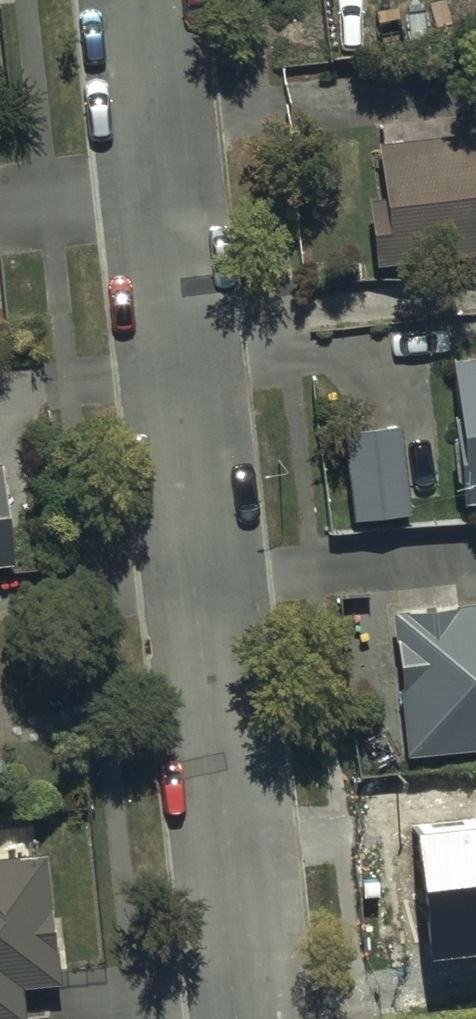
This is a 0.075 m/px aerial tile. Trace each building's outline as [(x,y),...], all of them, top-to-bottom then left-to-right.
[(422,53),(475,48),(475,0),(418,0),(422,53)] [(471,114),(474,144),(379,155),(388,230),(368,232),(373,273),(475,261),(475,114),(471,114)] [(448,371),(463,520),(475,519),(475,368),(448,371)] [(402,435),(342,443),(354,535),(414,528),(402,435)] [(21,576),(8,468),(0,469),(0,579),(21,576)] [(392,616),(407,764),(475,757),(475,608),(392,616)] [(414,832),(428,956),(475,951),(475,825),(414,832)] [(23,1000),(61,997),(48,864),(0,869),(0,1018),(25,1018),(23,1000)]
